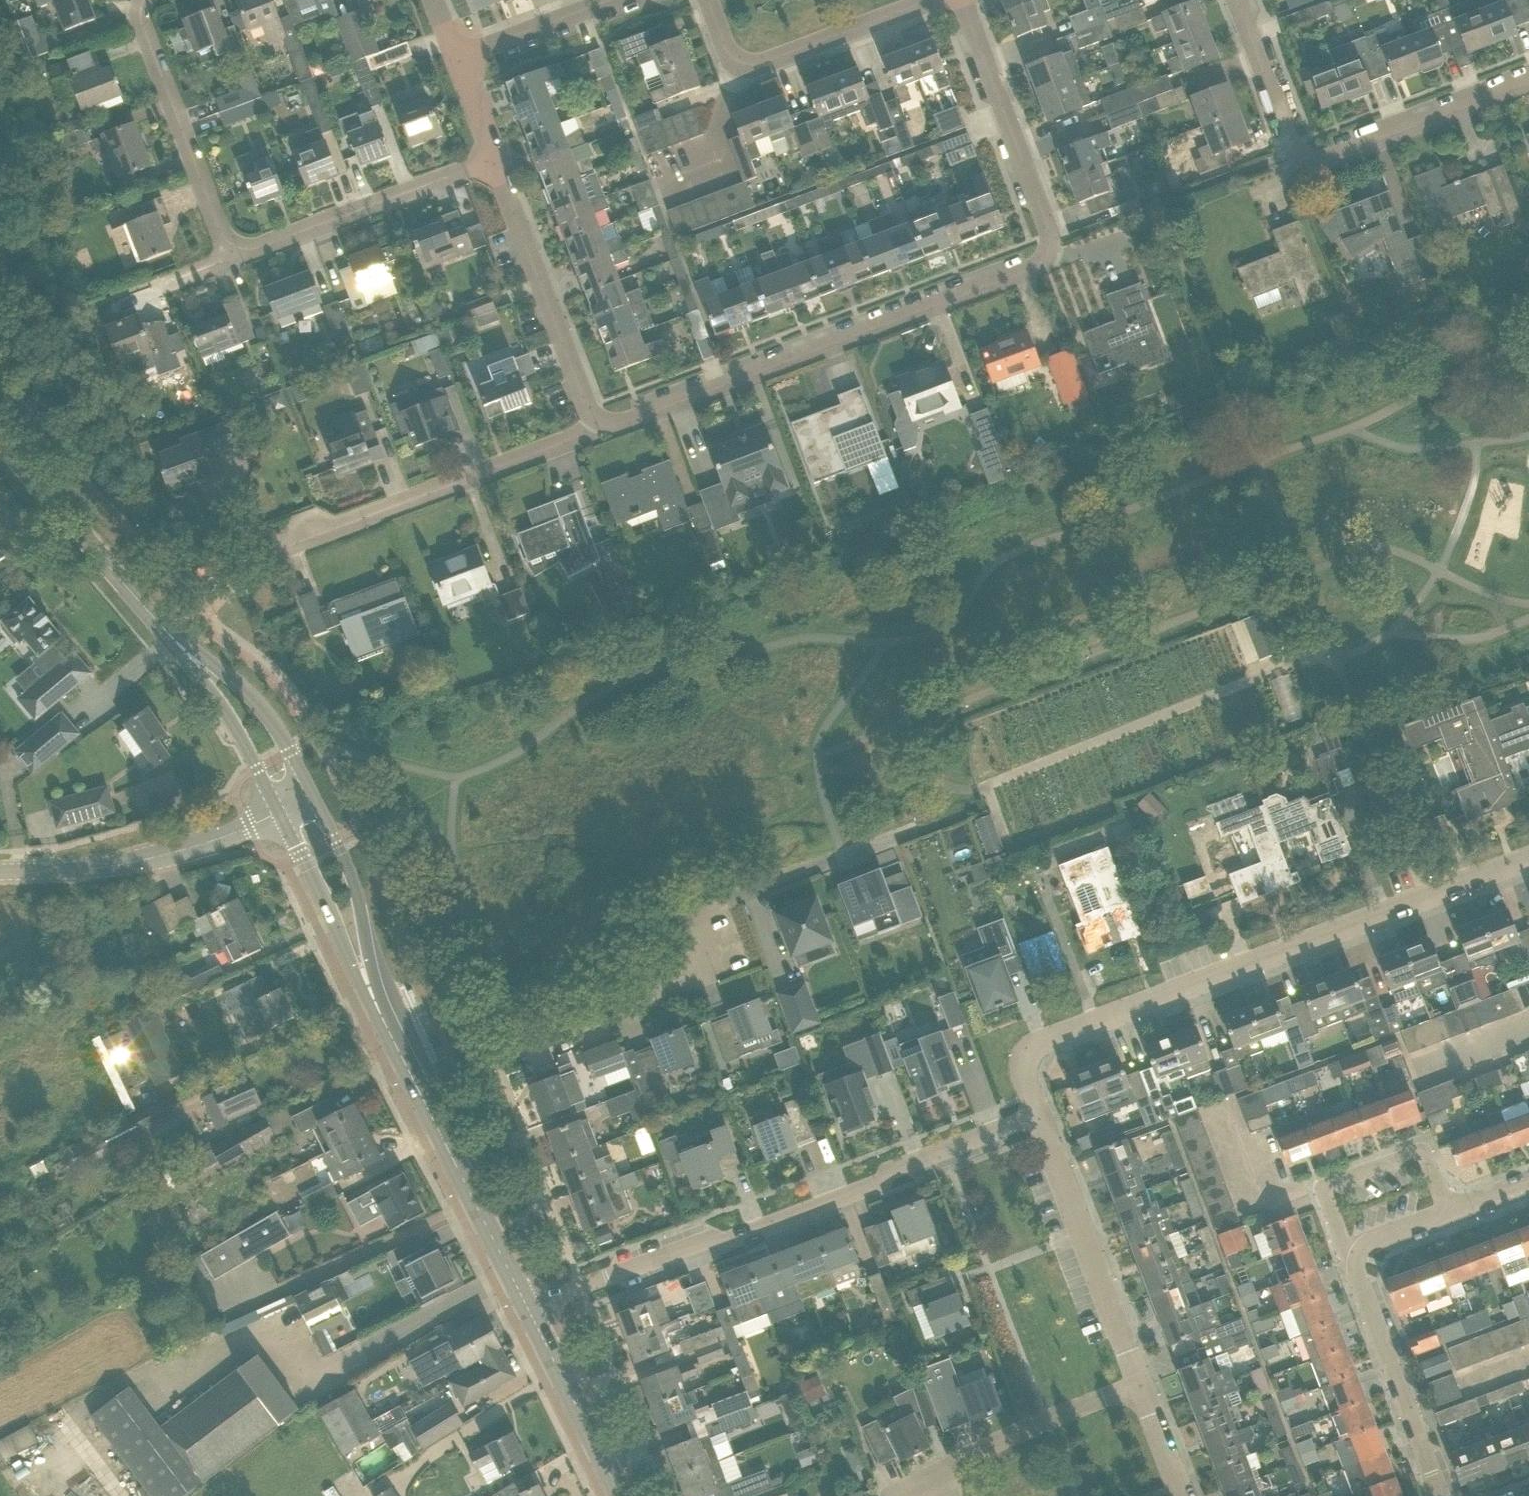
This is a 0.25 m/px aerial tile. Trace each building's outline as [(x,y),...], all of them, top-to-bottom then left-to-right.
[(95,20),(88,0),(36,0),(38,7),(53,3),(63,32),(95,20)] [(285,38),(271,0),(237,0),(242,14),(231,18),(237,35),(263,26),(270,43),(285,38)] [(285,0),(294,25),(305,21),(301,10),(316,4),(320,15),(323,21),(337,15),(331,0),(285,0)] [(456,8),(468,3),(471,11),(500,0),(453,0),(456,8)] [(1007,11),(1035,0),(1003,0),(1007,11)] [(1050,10),(1046,0),(1035,0),(1007,11),(1017,37),(1046,26),(1042,13),(1050,10)] [(1101,5),(1107,21),(1142,8),(1142,7),(1161,0),(1160,0),(1115,0),(1101,5)] [(1289,10),(1302,5),(1300,0),(1285,0),(1289,10)] [(1438,12),(1440,12),(1454,50),(1464,46),(1467,52),(1493,43),(1477,0),(1471,0),(1450,8),(1447,0),(1433,0),(1438,12)] [(1493,43),(1517,33),(1515,27),(1527,22),(1519,0),(1477,0),(1493,43)] [(1527,22),(1528,22),(1528,0),(1519,0),(1527,22)] [(1205,9),(1203,4),(1200,1),(1196,3),(1196,2),(1151,19),(1157,34),(1167,30),(1172,43),(1207,30),(1201,15),(1205,13),(1205,9)] [(1328,15),(1329,11),(1326,2),(1312,7),(1316,19),(1328,15)] [(1074,33),(1107,21),(1101,5),(1069,17),(1074,33)] [(1291,29),(1316,19),(1312,7),(1286,17),(1291,29)] [(215,8),(185,19),(187,25),(191,37),(201,63),(242,48),(236,33),(234,27),(223,31),(215,8)] [(1142,8),(1114,18),(1119,32),(1147,21),(1142,8)] [(366,58),(379,53),(362,10),(350,15),(366,58)] [(1420,32),(1407,37),(1419,70),(1420,70),(1420,71),(1424,73),(1433,70),(1435,65),(1444,61),(1442,55),(1454,50),(1440,12),(1438,12),(1432,15),(1416,21),(1420,32)] [(355,62),(366,58),(350,15),(338,19),(355,62)] [(55,34),(40,40),(31,16),(17,22),(31,58),(60,47),(55,34)] [(1112,35),(1113,35),(1107,21),(1074,33),(1080,49),(1112,37),(1112,35)] [(681,37),(662,44),(656,27),(619,41),(626,59),(636,56),(640,67),(653,62),(658,74),(644,79),(645,79),(659,74),(690,62),(681,37)] [(1216,44),(1212,45),(1207,30),(1172,43),(1177,57),(1166,61),(1172,75),(1217,58),(1217,57),(1221,56),(1221,51),(1219,47),(1216,44)] [(1419,70),(1407,37),(1405,32),(1387,39),(1383,33),(1366,39),(1380,78),(1391,74),(1394,80),(1419,70)] [(1369,82),(1380,78),(1366,39),(1329,53),(1334,65),(1346,98),(1347,98),(1351,100),(1360,97),(1362,92),(1371,88),(1369,82)] [(300,82),(301,82),(313,77),(299,40),(286,45),(300,82)] [(938,90),(950,86),(933,40),(908,49),(920,81),(933,76),(938,90)] [(371,71),(412,55),(407,42),(379,53),(366,58),(371,71)] [(610,74),(607,67),(600,48),(588,53),(598,79),(601,78),(610,74)] [(906,87),(920,81),(908,49),(883,59),(900,104),(911,100),(906,87)] [(113,67),(102,71),(95,51),(48,69),(53,82),(68,76),(82,111),(123,96),(118,84),(119,83),(113,67)] [(1047,60),(1028,67),(1038,93),(1081,76),(1071,51),(1062,54),(1047,60)] [(383,103),(371,71),(366,58),(355,62),(353,63),(370,108),(383,103)] [(665,88),(650,93),(654,104),(681,94),(699,87),(690,62),(659,74),(665,88)] [(563,76),(559,65),(559,64),(506,84),(516,110),(550,97),(545,83),(563,76)] [(1321,107),(1346,98),(1334,65),(1311,74),(1309,68),(1299,72),(1308,94),(1315,91),(1321,107)] [(342,66),(330,71),(335,84),(347,79),(342,66)] [(881,93),(868,98),(857,68),(833,78),(847,116),(861,111),(867,127),(877,123),(880,132),(893,127),(893,125),(881,93)] [(221,112),(261,97),(252,72),(239,77),(243,88),(216,99),(221,112)] [(610,104),(620,101),(610,74),(601,78),(610,104)] [(1168,75),(1140,85),(1145,100),(1155,97),(1173,90),(1168,75)] [(1048,120),(1091,104),(1081,76),(1038,93),(1048,120)] [(322,134),(333,130),(313,77),(301,82),(318,127),(301,133),(304,141),(292,145),(307,186),(325,179),(324,177),(337,173),(322,134)] [(818,114),(805,119),(818,152),(833,147),(827,132),(837,129),(834,121),(847,116),(833,78),(808,87),(815,106),(815,107),(818,114)] [(1201,127),(1238,113),(1227,85),(1190,99),(1201,127)] [(1173,90),(1155,97),(1159,110),(1188,100),(1183,87),(1173,90)] [(1105,115),(1138,103),(1132,88),(1099,99),(1105,115)] [(550,97),(516,110),(526,136),(560,123),(554,110),(570,104),(565,91),(550,97)] [(274,92),(261,97),(266,110),(279,105),(274,92)] [(225,126),(266,110),(261,97),(221,112),(220,112),(225,126)] [(412,147),(442,136),(428,97),(398,108),(412,147)] [(792,123),(790,116),(782,97),(758,106),(773,144),(785,140),(791,154),(800,151),(803,158),(818,152),(805,119),(792,123)] [(620,101),(611,104),(616,120),(626,116),(620,101)] [(740,136),(729,140),(736,159),(745,182),(756,178),(750,161),(761,157),(775,151),(773,144),(758,106),(756,106),(754,101),(735,108),(737,114),(733,115),(737,127),(740,136)] [(1141,114),(1142,113),(1138,103),(1105,115),(1110,130),(1143,118),(1141,114)] [(637,130),(649,125),(659,121),(661,121),(657,110),(633,118),(637,130)] [(692,139),(702,135),(694,110),(683,114),(692,139)] [(362,166),(390,155),(374,112),(360,117),(364,129),(350,134),(362,166)] [(1223,151),(1248,141),(1238,113),(1201,127),(1207,146),(1198,149),(1201,158),(1194,161),(1199,174),(1228,164),(1223,151)] [(680,143),(692,139),(683,114),(672,118),(680,143)] [(940,136),(966,126),(962,116),(936,125),(940,136)] [(669,147),(680,143),(672,118),(661,121),(659,121),(669,147)] [(658,151),(669,147),(659,121),(649,125),(658,151)] [(902,151),(915,146),(905,121),(893,125),(893,127),(902,151)] [(560,123),(526,136),(536,162),(585,144),(580,131),(565,137),(560,123)] [(117,179),(150,166),(134,124),(92,140),(97,153),(107,150),(117,179)] [(646,155),(658,151),(649,125),(637,130),(646,155)] [(52,155),(87,142),(82,130),(48,143),(52,155)] [(1102,149),(1111,146),(1106,132),(1059,150),(1069,177),(1106,163),(1102,149)] [(946,154),(971,145),(967,134),(942,144),(946,154)] [(631,156),(639,153),(634,138),(626,141),(631,156)] [(1167,154),(1169,148),(1167,142),(1157,146),(1161,156),(1167,154)] [(585,144),(536,162),(545,188),(579,176),(574,162),(590,156),(585,144)] [(944,155),(946,154),(942,144),(916,153),(919,162),(944,153),(944,155)] [(255,206),(285,195),(267,148),(237,159),(255,206)] [(637,171),(645,168),(639,153),(631,156),(637,171)] [(893,172),(919,162),(916,153),(890,163),(893,172)] [(867,182),(893,172),(890,163),(864,173),(867,182)] [(1115,170),(1111,176),(1106,163),(1069,177),(1079,203),(1103,194),(1109,209),(1137,199),(1131,184),(1132,179),(1129,171),(1122,168),(1115,170)] [(1488,171),(1447,186),(1440,167),(1414,177),(1436,237),(1458,229),(1454,218),(1485,206),(1489,217),(1502,213),(1506,225),(1523,219),(1518,204),(1517,204),(1517,206),(1503,211),(1488,171)] [(595,170),(579,176),(545,188),(555,215),(605,196),(595,170)] [(840,192),(867,182),(864,173),(836,183),(840,192)] [(1003,227),(985,178),(983,174),(969,180),(976,197),(964,201),(977,237),(1003,227)] [(743,211),(754,207),(745,183),(734,186),(743,211)] [(732,215),(743,211),(734,186),(723,190),(732,215)] [(814,201),(829,195),(826,187),(811,192),(814,201)] [(650,209),(659,206),(653,189),(644,192),(650,209)] [(721,219),(732,215),(723,190),(711,195),(721,219)] [(1422,235),(1407,240),(1389,191),(1388,191),(1390,197),(1377,202),(1375,196),(1332,212),(1343,242),(1352,256),(1382,237),(1401,287),(1437,274),(1422,235)] [(798,207),(814,201),(811,192),(795,198),(798,207)] [(964,201),(948,207),(943,194),(932,198),(950,247),(977,237),(964,201)] [(710,223),(721,219),(711,195),(701,198),(710,223)] [(605,196),(555,215),(565,241),(599,228),(594,214),(609,208),(605,196)] [(163,226),(172,223),(162,197),(133,208),(137,222),(127,225),(142,262),(173,251),(163,226)] [(699,227),(710,223),(701,198),(690,202),(699,227)] [(924,257),(950,247),(932,198),(921,202),(926,216),(911,221),(924,257)] [(688,231),(699,227),(690,202),(679,206),(688,231)] [(660,235),(669,232),(659,206),(650,209),(660,235)] [(676,235),(688,231),(679,206),(667,211),(676,235)] [(762,222),(778,216),(774,206),(759,212),(762,222)] [(746,228),(762,222),(759,212),(742,218),(746,228)] [(911,221),(897,227),(891,213),(880,217),(898,266),(924,257),(911,221)] [(872,276),(898,266),(880,217),(868,222),(873,237),(860,242),(872,276)] [(448,235),(444,223),(442,219),(410,230),(424,269),(488,246),(481,227),(466,232),(465,229),(448,235)] [(1280,253),(1237,269),(1245,288),(1249,300),(1254,298),(1258,309),(1282,300),(1278,289),(1294,283),(1302,306),(1327,296),(1305,240),(1298,221),(1272,231),(1280,253)] [(599,228),(565,241),(575,267),(624,248),(615,222),(599,228)] [(710,241),(725,235),(722,226),(707,232),(710,241)] [(694,247),(710,241),(707,232),(690,238),(694,247)] [(860,242),(844,248),(839,233),(828,237),(846,286),(872,276),(860,242)] [(820,296),(846,286),(828,237),(815,241),(821,256),(807,262),(820,296)] [(673,242),(664,246),(670,262),(679,258),(673,242)] [(352,266),(340,271),(355,310),(368,305),(362,291),(392,280),(393,280),(387,263),(401,258),(396,244),(382,250),(381,246),(349,258),(352,266)] [(624,248),(575,267),(585,294),(619,281),(614,266),(629,260),(624,248)] [(776,258),(775,258),(773,251),(761,256),(769,277),(755,282),(768,316),(794,306),(776,258)] [(807,262),(792,267),(787,254),(776,258),(794,306),(820,296),(807,262)] [(676,277),(685,274),(679,258),(670,262),(676,277)] [(277,319),(322,302),(310,272),(265,289),(277,319)] [(755,282),(741,287),(735,272),(723,277),(729,291),(742,326),(768,316),(755,282)] [(742,326),(729,291),(723,277),(728,292),(714,297),(707,279),(695,283),(715,336),(742,326)] [(619,281),(585,294),(595,319),(644,301),(640,288),(624,294),(619,281)] [(1169,357),(1148,301),(1141,282),(1106,295),(1115,321),(1083,333),(1098,374),(1126,364),(1129,372),(1169,357)] [(692,295),(684,298),(689,313),(698,310),(692,295)] [(486,313),(495,310),(490,296),(463,306),(468,320),(486,313)] [(254,339),(246,318),(239,299),(223,305),(227,315),(191,329),(202,359),(254,339)] [(336,341),(351,335),(338,301),(323,307),(336,341)] [(644,301),(595,319),(605,345),(639,332),(654,327),(649,312),(644,301)] [(495,310),(486,313),(490,323),(499,320),(495,310)] [(694,342),(708,337),(698,310),(689,313),(684,315),(694,342)] [(162,322),(143,329),(138,317),(118,324),(118,326),(108,330),(120,363),(158,349),(161,359),(174,354),(162,322)] [(260,346),(269,343),(263,327),(254,330),(260,346)] [(449,328),(436,333),(441,346),(454,341),(449,328)] [(639,332),(605,345),(615,372),(667,352),(663,339),(644,346),(639,332)] [(1039,368),(1033,352),(1026,333),(1011,338),(1012,340),(982,351),(995,384),(1039,368)] [(442,348),(429,352),(439,379),(451,374),(442,348)] [(1071,350),(1045,360),(1063,406),(1067,404),(1086,396),(1089,395),(1071,350)] [(489,419),(531,403),(514,358),(487,368),(492,381),(478,387),(489,419)] [(355,396),(371,390),(361,362),(344,368),(355,396)] [(961,411),(950,382),(943,363),(898,380),(902,390),(888,395),(895,414),(900,441),(904,451),(914,448),(917,429),(914,424),(941,412),(944,418),(961,411)] [(419,394),(390,405),(398,427),(401,435),(410,431),(416,446),(435,439),(435,437),(453,430),(448,417),(453,415),(446,397),(442,387),(419,396),(419,394)] [(822,411),(791,423),(814,484),(867,464),(868,465),(887,458),(861,387),(837,396),(844,413),(834,417),(834,416),(834,415),(833,415),(833,414),(832,413),(831,413),(831,412),(830,412),(830,411),(829,411),(828,411),(827,411),(826,411),(825,411),(824,411),(823,411),(822,411)] [(1180,392),(1167,397),(1172,410),(1185,405),(1180,392)] [(377,437),(370,419),(367,410),(355,415),(354,412),(338,418),(344,435),(327,441),(340,475),(372,463),(364,442),(377,437)] [(1012,477),(1008,465),(986,410),(971,416),(984,450),(977,452),(990,486),(1012,477)] [(208,460),(236,449),(226,424),(181,441),(183,446),(157,456),(170,490),(213,474),(208,460)] [(769,495),(788,488),(764,424),(746,431),(748,437),(710,451),(723,485),(700,493),(712,527),(713,529),(738,520),(733,506),(751,499),(747,488),(763,481),(769,495)] [(692,521),(687,508),(669,460),(641,470),(643,474),(629,479),(627,474),(601,484),(617,525),(656,510),(664,531),(692,521)] [(600,562),(582,512),(575,493),(539,507),(541,525),(518,534),(529,563),(555,554),(569,577),(600,562)] [(725,560),(713,529),(712,527),(697,533),(709,566),(725,560)] [(462,556),(431,568),(438,587),(445,606),(447,606),(448,609),(474,599),(473,596),(491,589),(483,567),(476,548),(461,553),(462,556)] [(614,626),(639,618),(623,573),(607,579),(617,604),(608,607),(614,626)] [(405,598),(403,599),(395,578),(367,589),(340,599),(333,601),(331,602),(330,603),(329,604),(329,606),(328,607),(328,609),(328,610),(329,612),(323,614),(314,591),(299,597),(314,636),(329,630),(328,629),(341,624),(354,658),(418,634),(405,598)] [(521,588),(498,597),(507,621),(522,616),(530,613),(521,588)] [(43,612),(42,614),(29,599),(2,622),(5,625),(2,628),(15,643),(18,640),(20,643),(25,639),(39,656),(33,661),(46,676),(19,699),(36,719),(91,673),(74,653),(65,660),(52,645),(61,637),(49,623),(51,621),(43,612)] [(1260,660),(1283,651),(1267,610),(1244,619),(1260,660)] [(1485,707),(1484,707),(1480,696),(1459,704),(1464,717),(1425,732),(1420,719),(1402,726),(1411,750),(1441,739),(1446,752),(1458,748),(1471,783),(1454,790),(1465,820),(1519,799),(1516,789),(1504,757),(1490,721),(1485,707)] [(1490,721),(1504,757),(1528,747),(1528,707),(1525,708),(1523,703),(1509,709),(1511,713),(1490,721)] [(158,741),(167,735),(148,709),(136,717),(134,714),(123,722),(125,725),(154,767),(169,756),(158,741)] [(33,772),(79,734),(62,713),(16,752),(33,772)] [(1337,773),(1350,767),(1338,736),(1324,742),(1329,755),(1330,754),(1337,773)] [(1336,773),(1337,773),(1330,754),(1329,755),(1316,760),(1328,793),(1342,788),(1336,773)] [(57,828),(115,812),(108,786),(50,802),(57,828)] [(146,788),(121,788),(121,802),(145,803),(146,788)] [(1286,804),(1284,799),(1276,796),(1262,801),(1263,805),(1278,842),(1310,830),(1323,863),(1351,852),(1331,798),(1328,799),(1328,798),(1322,801),(1322,802),(1310,806),(1307,799),(1303,797),(1286,804)] [(1216,823),(1215,824),(1220,838),(1247,828),(1260,863),(1229,875),(1233,886),(1240,905),(1294,884),(1290,875),(1278,842),(1263,805),(1216,823)] [(987,852),(1002,847),(990,815),(975,821),(987,852)] [(1087,955),(1141,934),(1107,847),(1059,866),(1081,923),(1075,925),(1087,955)] [(878,933),(922,917),(911,886),(890,894),(881,869),(837,885),(853,927),(873,919),(878,933)] [(153,899),(156,908),(147,911),(154,934),(198,920),(190,895),(174,900),(172,893),(153,899)] [(831,941),(829,935),(816,900),(804,904),(801,901),(790,905),(789,910),(777,914),(793,955),(797,967),(808,963),(804,951),(831,941)] [(1479,914),(1481,920),(1496,960),(1497,960),(1494,953),(1507,948),(1510,957),(1525,951),(1521,939),(1518,940),(1504,904),(1479,914)] [(968,970),(984,1012),(996,1007),(996,1008),(1003,1005),(1001,999),(1012,994),(1000,963),(1018,956),(1003,918),(1002,919),(1003,921),(980,930),(992,961),(968,970)] [(1493,964),(1496,960),(1481,920),(1456,929),(1465,953),(1471,970),(1482,966),(1486,967),(1493,964)] [(232,963),(261,950),(249,924),(214,941),(215,942),(206,946),(210,955),(225,948),(232,963)] [(1051,925),(1018,937),(1032,975),(1065,962),(1051,925)] [(1429,939),(1404,949),(1416,981),(1430,976),(1434,988),(1446,984),(1438,964),(1438,963),(1436,958),(1429,939)] [(1389,954),(1378,958),(1394,1001),(1406,996),(1407,1000),(1421,995),(1416,981),(1404,949),(1389,954)] [(197,992),(227,978),(221,965),(175,987),(169,973),(160,978),(166,991),(171,1002),(195,990),(197,992)] [(1351,969),(1326,978),(1338,1010),(1352,1005),(1355,1015),(1363,1012),(1374,1041),(1391,1035),(1382,1010),(1383,1010),(1377,995),(1363,1000),(1356,982),(1351,969)] [(261,975),(225,992),(248,1040),(294,1018),(280,989),(270,993),(261,975)] [(1472,1003),(1482,1000),(1472,976),(1460,981),(1469,1005),(1472,1003)] [(1305,1000),(1292,1005),(1296,1017),(1305,1038),(1319,1033),(1318,1030),(1327,1027),(1323,1016),(1338,1010),(1326,978),(1300,988),(1305,1000)] [(1457,1009),(1469,1005),(1460,981),(1448,986),(1457,1009)] [(1528,1008),(1528,982),(1515,988),(1523,1010),(1528,1008)] [(793,1033),(820,1022),(805,984),(778,994),(793,1033)] [(1510,1015),(1523,1010),(1515,988),(1508,990),(1509,992),(1502,994),(1510,1015)] [(949,1030),(966,1024),(955,992),(937,998),(949,1030)] [(1495,1021),(1510,1015),(1502,994),(1487,1000),(1495,1021)] [(1259,1038),(1285,1028),(1273,998),(1248,1007),(1259,1038)] [(1481,1026),(1495,1021),(1487,1000),(1482,1002),(1482,1000),(1472,1003),(1481,1026)] [(756,1038),(770,1033),(758,1001),(730,1012),(733,1019),(714,1026),(727,1061),(760,1049),(756,1038)] [(1466,1032),(1481,1026),(1472,1003),(1469,1005),(1457,1009),(1457,1010),(1466,1032)] [(1404,1029),(1402,1025),(1395,1006),(1383,1010),(1382,1010),(1391,1035),(1400,1031),(1404,1029)] [(1264,1050),(1259,1038),(1248,1007),(1223,1017),(1234,1047),(1220,1053),(1226,1068),(1225,1069),(1234,1093),(1247,1088),(1237,1060),(1264,1050)] [(1452,1037),(1466,1032),(1457,1010),(1444,1015),(1452,1037)] [(1439,1042),(1452,1037),(1444,1015),(1431,1021),(1439,1042)] [(1296,1017),(1282,1022),(1285,1028),(1289,1041),(1300,1069),(1301,1068),(1314,1064),(1305,1039),(1305,1038),(1296,1017)] [(1431,1021),(1430,1021),(1430,1019),(1414,1025),(1423,1048),(1439,1042),(1431,1021)] [(1409,1053),(1423,1048),(1414,1025),(1404,1029),(1400,1031),(1409,1053)] [(1211,1069),(1207,1058),(1195,1027),(1170,1037),(1184,1076),(1185,1076),(1186,1079),(1211,1069)] [(659,1076),(693,1063),(681,1030),(653,1041),(654,1043),(622,1054),(626,1065),(625,1066),(635,1091),(636,1090),(638,1095),(663,1086),(659,1076)] [(946,1086),(960,1081),(942,1031),(918,1040),(922,1052),(903,1059),(913,1086),(912,1087),(914,1091),(915,1090),(919,1102),(939,1095),(936,1089),(946,1085),(946,1086)] [(1155,1042),(1145,1046),(1157,1080),(1166,1076),(1168,1082),(1184,1076),(1170,1037),(1168,1032),(1153,1037),(1155,1042)] [(893,1070),(879,1034),(865,1039),(865,1040),(844,1048),(852,1068),(838,1073),(841,1080),(824,1087),(833,1112),(835,1111),(838,1118),(836,1118),(838,1123),(840,1122),(843,1131),(845,1130),(846,1133),(864,1127),(863,1124),(873,1120),(868,1109),(874,1106),(864,1079),(878,1074),(878,1075),(893,1070)] [(1314,1064),(1326,1059),(1317,1034),(1305,1039),(1314,1064)] [(1387,1059),(1402,1053),(1396,1039),(1366,1051),(1373,1070),(1389,1063),(1387,1059)] [(626,1065),(622,1054),(617,1041),(583,1054),(593,1078),(625,1066),(626,1065)] [(779,1069),(800,1062),(795,1045),(774,1052),(779,1069)] [(1372,1070),(1373,1070),(1366,1051),(1340,1061),(1345,1076),(1371,1066),(1372,1070)] [(1117,1056),(1092,1066),(1109,1112),(1136,1103),(1147,1098),(1149,1098),(1139,1072),(1138,1070),(1124,1075),(1117,1056)] [(1401,1083),(1411,1079),(1402,1056),(1392,1060),(1401,1083)] [(1334,1081),(1345,1076),(1340,1061),(1328,1066),(1334,1081)] [(791,1088),(806,1082),(800,1066),(785,1072),(791,1088)] [(1084,1122),(1109,1112),(1092,1066),(1067,1075),(1084,1122)] [(1223,1097),(1234,1093),(1225,1069),(1214,1073),(1223,1097)] [(1502,1084),(1497,1071),(1497,1070),(1486,1074),(1492,1088),(1502,1084)] [(562,1075),(532,1086),(543,1116),(568,1107),(569,1107),(584,1101),(579,1087),(573,1071),(562,1075)] [(262,1107),(260,1105),(247,1074),(210,1090),(212,1093),(202,1097),(210,1117),(211,1116),(216,1129),(228,1123),(228,1122),(262,1107)] [(1479,1092),(1492,1088),(1486,1074),(1474,1078),(1479,1092)] [(1298,1092),(1308,1088),(1302,1075),(1287,1080),(1292,1094),(1296,1106),(1302,1104),(1298,1092)] [(729,1077),(720,1080),(724,1091),(733,1088),(729,1077)] [(1464,1094),(1460,1084),(1458,1078),(1418,1094),(1426,1117),(1453,1106),(1450,1100),(1464,1094)] [(1521,1081),(1523,1091),(1528,1090),(1528,1079),(1521,1081)] [(1287,1080),(1275,1085),(1278,1093),(1280,1099),(1292,1094),(1287,1080)] [(649,1126),(638,1095),(636,1090),(635,1091),(605,1102),(611,1119),(629,1112),(636,1131),(649,1126)] [(1265,1101),(1264,1099),(1260,1090),(1237,1099),(1241,1110),(1265,1101)] [(1419,1114),(1412,1095),(1410,1090),(1384,1100),(1394,1129),(1409,1123),(1407,1119),(1419,1114)] [(1384,1100),(1383,1101),(1379,1092),(1355,1101),(1366,1134),(1392,1124),(1394,1129),(1384,1100)] [(1170,1094),(1162,1097),(1161,1093),(1149,1098),(1147,1098),(1156,1123),(1178,1114),(1170,1094)] [(140,1132),(182,1111),(174,1095),(132,1116),(140,1132)] [(1146,1127),(1156,1123),(1147,1098),(1136,1103),(1146,1127)] [(793,1141),(812,1134),(799,1099),(785,1104),(789,1114),(756,1127),(768,1159),(796,1149),(793,1141)] [(1528,1141),(1528,1109),(1525,1099),(1524,1099),(1525,1101),(1500,1110),(1514,1147),(1528,1141)] [(584,1101),(569,1107),(572,1114),(587,1108),(584,1101)] [(1245,1121),(1268,1112),(1265,1101),(1241,1110),(1245,1121)] [(1340,1144),(1366,1134),(1355,1101),(1353,1102),(1356,1111),(1332,1120),(1340,1144)] [(354,1106),(330,1118),(322,1102),(291,1117),(299,1134),(313,1128),(325,1154),(367,1133),(354,1106)] [(1197,1108),(1174,1117),(1178,1130),(1202,1121),(1197,1108)] [(1332,1120),(1331,1121),(1326,1108),(1300,1118),(1314,1153),(1340,1144),(1332,1120)] [(1487,1157),(1514,1147),(1500,1110),(1488,1115),(1493,1128),(1478,1134),(1487,1157)] [(1250,1133),(1273,1124),(1268,1112),(1245,1121),(1250,1133)] [(214,1147),(211,1148),(211,1149),(219,1161),(221,1165),(252,1148),(250,1144),(272,1132),(264,1118),(214,1147)] [(1287,1164),(1314,1153),(1300,1118),(1275,1128),(1281,1142),(1279,1143),(1287,1164)] [(559,1160),(597,1146),(587,1119),(549,1133),(559,1160)] [(1202,1121),(1178,1130),(1183,1142),(1206,1133),(1202,1121)] [(1478,1134),(1465,1139),(1460,1125),(1447,1130),(1461,1167),(1487,1157),(1478,1134)] [(1093,1147),(1119,1137),(1115,1126),(1089,1136),(1093,1147)] [(1172,1151),(1179,1148),(1170,1126),(1159,1130),(1167,1151),(1171,1149),(1172,1151)] [(720,1169),(738,1162),(725,1127),(703,1135),(705,1140),(696,1143),(698,1149),(670,1159),(676,1177),(688,1172),(694,1187),(722,1177),(720,1169)] [(338,1181),(380,1160),(367,1133),(325,1154),(338,1181)] [(1206,1133),(1183,1142),(1188,1155),(1211,1146),(1206,1133)] [(1138,1152),(1130,1155),(1125,1141),(1096,1152),(1104,1175),(1142,1161),(1138,1152)] [(589,1149),(597,1146),(559,1160),(573,1195),(619,1177),(611,1155),(593,1161),(589,1149)] [(1211,1146),(1188,1155),(1192,1167),(1216,1158),(1211,1146)] [(1175,1171),(1186,1167),(1179,1148),(1172,1151),(1171,1149),(1167,1151),(1175,1171)] [(211,1149),(192,1160),(199,1173),(219,1161),(211,1149)] [(1216,1158),(1192,1167),(1197,1180),(1220,1171),(1216,1158)] [(1140,1177),(1146,1174),(1142,1161),(1104,1175),(1114,1200),(1144,1188),(1140,1177)] [(1220,1171),(1197,1180),(1202,1192),(1225,1183),(1220,1171)] [(389,1181),(347,1203),(353,1215),(374,1204),(381,1216),(389,1232),(406,1222),(424,1213),(403,1173),(389,1181)] [(619,1177),(573,1195),(586,1230),(632,1213),(624,1191),(619,1178),(619,1177)] [(1190,1199),(1197,1197),(1190,1179),(1179,1183),(1185,1199),(1189,1197),(1190,1199)] [(1225,1183),(1202,1192),(1206,1204),(1230,1196),(1225,1183)] [(306,1211),(338,1196),(332,1184),(301,1199),(306,1211)] [(1153,1201),(1150,1203),(1144,1188),(1114,1200),(1123,1223),(1157,1211),(1153,1201)] [(1230,1196),(1206,1204),(1211,1217),(1235,1208),(1230,1196)] [(1193,1219),(1204,1215),(1197,1197),(1190,1199),(1189,1197),(1185,1199),(1193,1219)] [(939,1248),(935,1237),(922,1201),(894,1212),(897,1220),(878,1227),(892,1263),(921,1252),(921,1254),(939,1248)] [(1157,1211),(1123,1223),(1132,1248),(1174,1232),(1168,1217),(1169,1217),(1166,1207),(1157,1211)] [(1235,1208),(1211,1217),(1216,1230),(1239,1221),(1235,1208)] [(215,1280),(291,1236),(277,1212),(188,1263),(201,1285),(213,1277),(215,1280)] [(1263,1233),(1253,1237),(1261,1260),(1280,1253),(1305,1243),(1295,1217),(1262,1229),(1263,1233)] [(598,1245),(614,1239),(609,1226),(593,1231),(598,1245)] [(1209,1246),(1215,1244),(1208,1227),(1197,1231),(1203,1247),(1208,1245),(1209,1246)] [(1240,1227),(1218,1235),(1225,1254),(1226,1257),(1238,1252),(1248,1248),(1240,1227)] [(1517,1233),(1528,1265),(1528,1228),(1517,1233)] [(862,1275),(852,1249),(845,1230),(817,1241),(835,1287),(837,1287),(836,1285),(862,1275)] [(1168,1235),(1174,1232),(1132,1248),(1141,1272),(1177,1258),(1168,1235)] [(1528,1269),(1528,1265),(1517,1233),(1491,1242),(1500,1268),(1501,1267),(1506,1278),(1528,1269)] [(801,1300),(835,1287),(817,1241),(783,1254),(805,1313),(806,1313),(801,1300)] [(1474,1278),(1500,1268),(1491,1242),(1464,1252),(1473,1276),(1474,1278)] [(1282,1282),(1315,1269),(1305,1243),(1280,1253),(1285,1267),(1274,1271),(1278,1283),(1282,1282)] [(1212,1267),(1222,1263),(1215,1244),(1209,1246),(1208,1245),(1203,1247),(1212,1267)] [(407,1279),(412,1276),(418,1287),(412,1290),(421,1307),(448,1294),(445,1287),(455,1282),(454,1281),(457,1279),(450,1266),(447,1267),(438,1249),(428,1254),(425,1248),(398,1261),(407,1279)] [(1464,1252),(1439,1262),(1451,1296),(1452,1298),(1463,1294),(1465,1293),(1461,1284),(1460,1281),(1473,1276),(1464,1252)] [(799,1315),(805,1313),(783,1254),(748,1267),(766,1314),(794,1303),(799,1315)] [(1185,1266),(1181,1268),(1177,1258),(1141,1272),(1150,1296),(1190,1280),(1185,1266)] [(1426,1306),(1451,1296),(1439,1262),(1413,1272),(1426,1306)] [(722,1330),(766,1314),(748,1267),(722,1277),(733,1306),(716,1312),(721,1327),(722,1330)] [(1291,1308),(1325,1295),(1315,1269),(1282,1282),(1291,1308)] [(1417,1309),(1426,1306),(1413,1272),(1386,1282),(1399,1316),(1417,1309)] [(886,1324),(897,1320),(880,1273),(868,1278),(886,1324)] [(1222,1296),(1233,1292),(1226,1274),(1216,1278),(1222,1296)] [(328,1280),(294,1297),(312,1334),(323,1356),(336,1349),(325,1328),(346,1318),(339,1303),(328,1280)] [(924,1287),(907,1293),(912,1307),(913,1307),(923,1303),(935,1336),(949,1331),(968,1324),(957,1296),(950,1298),(943,1280),(924,1287)] [(1191,1299),(1199,1296),(1193,1280),(1190,1281),(1190,1280),(1150,1296),(1159,1320),(1194,1307),(1191,1299)] [(1263,1282),(1255,1286),(1253,1281),(1236,1288),(1240,1298),(1265,1288),(1263,1282)] [(694,1314),(714,1306),(705,1282),(686,1290),(694,1314)] [(1259,1292),(1265,1289),(1265,1288),(1240,1298),(1245,1308),(1258,1303),(1256,1298),(1260,1296),(1259,1292)] [(1528,1310),(1522,1294),(1512,1298),(1520,1321),(1526,1319),(1528,1318),(1528,1310)] [(1301,1334),(1334,1321),(1325,1295),(1291,1308),(1301,1334)] [(679,1319),(670,1322),(661,1298),(636,1308),(618,1315),(627,1339),(679,1319)] [(1519,1321),(1520,1321),(1512,1298),(1511,1298),(1512,1302),(1502,1306),(1507,1321),(1518,1317),(1519,1321)] [(1194,1307),(1159,1320),(1168,1345),(1170,1344),(1171,1344),(1193,1335),(1198,1348),(1247,1329),(1243,1317),(1221,1325),(1199,1333),(1194,1318),(1197,1317),(1203,1315),(1200,1304),(1194,1307)] [(1466,1335),(1492,1326),(1486,1311),(1461,1321),(1466,1335)] [(1251,1323),(1250,1324),(1254,1335),(1275,1327),(1271,1316),(1259,1320),(1251,1323)] [(476,1361),(500,1348),(484,1317),(447,1336),(449,1340),(408,1361),(422,1388),(463,1366),(465,1371),(467,1370),(477,1364),(476,1361)] [(668,1334),(682,1328),(679,1319),(627,1339),(635,1362),(665,1350),(665,1349),(672,1347),(668,1334)] [(1528,1343),(1528,1327),(1526,1319),(1520,1321),(1519,1321),(1513,1324),(1522,1346),(1528,1343)] [(1311,1360),(1344,1347),(1334,1321),(1301,1334),(1311,1360)] [(1440,1345),(1466,1335),(1461,1321),(1435,1331),(1440,1345)] [(1509,1351),(1522,1346),(1513,1324),(1500,1328),(1509,1351)] [(726,1340),(722,1330),(721,1327),(680,1343),(685,1355),(695,1352),(726,1340)] [(1495,1356),(1509,1351),(1500,1328),(1487,1333),(1495,1356)] [(1216,1356),(1252,1343),(1247,1329),(1198,1348),(1203,1362),(1178,1371),(1187,1394),(1232,1378),(1229,1368),(1221,1371),(1216,1356)] [(438,1331),(400,1346),(405,1357),(443,1342),(438,1331)] [(1413,1355),(1440,1345),(1435,1331),(1408,1341),(1413,1355)] [(1482,1361),(1495,1356),(1487,1333),(1474,1338),(1482,1361)] [(1469,1366),(1482,1361),(1474,1338),(1460,1344),(1469,1366)] [(731,1353),(729,1349),(726,1340),(695,1352),(700,1365),(731,1353)] [(1277,1350),(1281,1348),(1279,1343),(1274,1345),(1261,1350),(1265,1361),(1279,1355),(1277,1350)] [(1456,1371),(1469,1366),(1460,1344),(1447,1348),(1456,1371)] [(1321,1386),(1354,1374),(1344,1347),(1311,1360),(1321,1386)] [(501,1384),(515,1376),(500,1348),(476,1361),(477,1364),(467,1370),(485,1361),(486,1363),(448,1382),(461,1406),(502,1385),(501,1384)] [(1426,1377),(1451,1368),(1445,1353),(1420,1363),(1426,1377)] [(823,1354),(811,1360),(816,1370),(828,1364),(823,1354)] [(238,1370),(161,1428),(129,1387),(90,1416),(151,1495),(185,1495),(298,1409),(258,1355),(238,1370)] [(950,1358),(919,1369),(936,1413),(943,1411),(947,1409),(951,1420),(952,1420),(951,1419),(962,1416),(967,1414),(969,1413),(972,1421),(985,1416),(1000,1410),(988,1378),(987,1378),(985,1379),(963,1388),(961,1388),(950,1358)] [(673,1382),(695,1373),(691,1364),(677,1370),(676,1369),(643,1381),(652,1406),(678,1396),(673,1382)] [(1258,1396),(1270,1391),(1261,1368),(1249,1373),(1258,1396)] [(1432,1394),(1457,1385),(1453,1373),(1428,1383),(1432,1394)] [(805,1403),(826,1394),(817,1374),(796,1382),(805,1403)] [(1331,1412),(1364,1400),(1354,1374),(1321,1386),(1331,1412)] [(1227,1393),(1237,1390),(1232,1378),(1187,1394),(1197,1420),(1232,1406),(1227,1393)] [(1525,1391),(1522,1382),(1521,1380),(1503,1387),(1507,1398),(1525,1391)] [(1462,1397),(1461,1396),(1457,1385),(1432,1394),(1437,1406),(1462,1397)] [(1301,1388),(1291,1392),(1289,1387),(1277,1392),(1280,1402),(1303,1393),(1301,1388)] [(1489,1405),(1507,1398),(1503,1387),(1485,1394),(1489,1405)] [(344,1458),(381,1437),(354,1390),(318,1411),(344,1458)] [(925,1428),(926,1428),(914,1390),(912,1391),(913,1391),(901,1397),(901,1398),(896,1400),(905,1418),(906,1420),(881,1432),(875,1422),(863,1428),(879,1461),(897,1453),(901,1460),(928,1447),(919,1430),(924,1427),(925,1428)] [(746,1409),(751,1407),(745,1392),(711,1404),(717,1420),(746,1410),(746,1409)] [(1296,1402),(1305,1399),(1303,1393),(1280,1402),(1285,1414),(1298,1409),(1296,1402)] [(705,1399),(683,1408),(678,1396),(652,1406),(654,1410),(649,1411),(654,1424),(659,1423),(661,1430),(695,1417),(694,1416),(709,1411),(705,1399)] [(1274,1418),(1280,1416),(1273,1398),(1262,1402),(1268,1418),(1273,1416),(1274,1418)] [(1480,1411),(1476,1399),(1476,1398),(1457,1405),(1462,1418),(1480,1411)] [(1339,1439),(1374,1426),(1364,1400),(1331,1412),(1331,1413),(1329,1414),(1339,1439)] [(412,1456),(464,1425),(451,1404),(411,1428),(406,1420),(395,1427),(412,1456)] [(1439,1426),(1462,1418),(1457,1405),(1435,1413),(1439,1426)] [(1228,1408),(1232,1406),(1197,1420),(1206,1444),(1241,1430),(1238,1421),(1233,1423),(1228,1408)] [(708,1438),(751,1422),(746,1410),(717,1420),(704,1425),(708,1438)] [(1275,1438),(1286,1434),(1280,1416),(1274,1418),(1273,1416),(1268,1418),(1275,1438)] [(1516,1424),(1528,1457),(1528,1426),(1525,1420),(1524,1421),(1516,1424)] [(1491,1426),(1496,1439),(1507,1467),(1528,1459),(1528,1457),(1516,1424),(1507,1428),(1504,1421),(1491,1426)] [(37,1441),(29,1424),(0,1438),(0,1458),(37,1441)] [(1346,1467),(1384,1453),(1374,1426),(1339,1439),(1340,1440),(1336,1441),(1346,1467)] [(1480,1439),(1471,1442),(1484,1476),(1507,1467),(1496,1439),(1491,1426),(1477,1431),(1480,1439)] [(1244,1443),(1255,1439),(1251,1427),(1241,1430),(1206,1444),(1215,1467),(1249,1454),(1244,1443)] [(501,1473),(526,1460),(512,1433),(468,1455),(476,1470),(479,1468),(485,1480),(501,1473)] [(711,1444),(707,1445),(705,1438),(697,1441),(696,1439),(669,1449),(679,1476),(718,1462),(711,1444)] [(1310,1438),(1295,1444),(1296,1445),(1299,1454),(1314,1448),(1310,1438)] [(1461,1484),(1484,1476),(1471,1442),(1462,1446),(1463,1449),(1450,1454),(1461,1484)] [(1292,1467),(1298,1464),(1290,1446),(1280,1450),(1286,1466),(1291,1465),(1292,1467)] [(812,1447),(800,1452),(805,1466),(817,1462),(812,1447)] [(1314,1448),(1299,1454),(1304,1465),(1318,1460),(1314,1448)] [(1254,1469),(1261,1466),(1256,1452),(1249,1454),(1215,1467),(1224,1492),(1268,1475),(1267,1475),(1258,1478),(1254,1469)] [(1356,1492),(1394,1478),(1384,1453),(1346,1467),(1356,1492)] [(862,1457),(849,1462),(854,1473),(866,1468),(862,1457)] [(723,1477),(718,1462),(679,1476),(686,1495),(705,1495),(717,1492),(717,1491),(724,1488),(720,1478),(723,1477)] [(1293,1484),(1304,1480),(1298,1464),(1292,1467),(1291,1465),(1286,1466),(1293,1484)] [(773,1488),(766,1469),(726,1484),(731,1495),(752,1495),(773,1488)] [(532,1472),(496,1490),(500,1495),(544,1495),(532,1472)] [(1272,1486),(1268,1475),(1224,1492),(1225,1495),(1266,1495),(1263,1489),(1272,1486)] [(1394,1478),(1356,1492),(1357,1495),(1400,1495),(1394,1478)] [(784,1484),(773,1488),(752,1495),(788,1495),(784,1484)] [(392,1487),(379,1495),(398,1495),(392,1487)]
